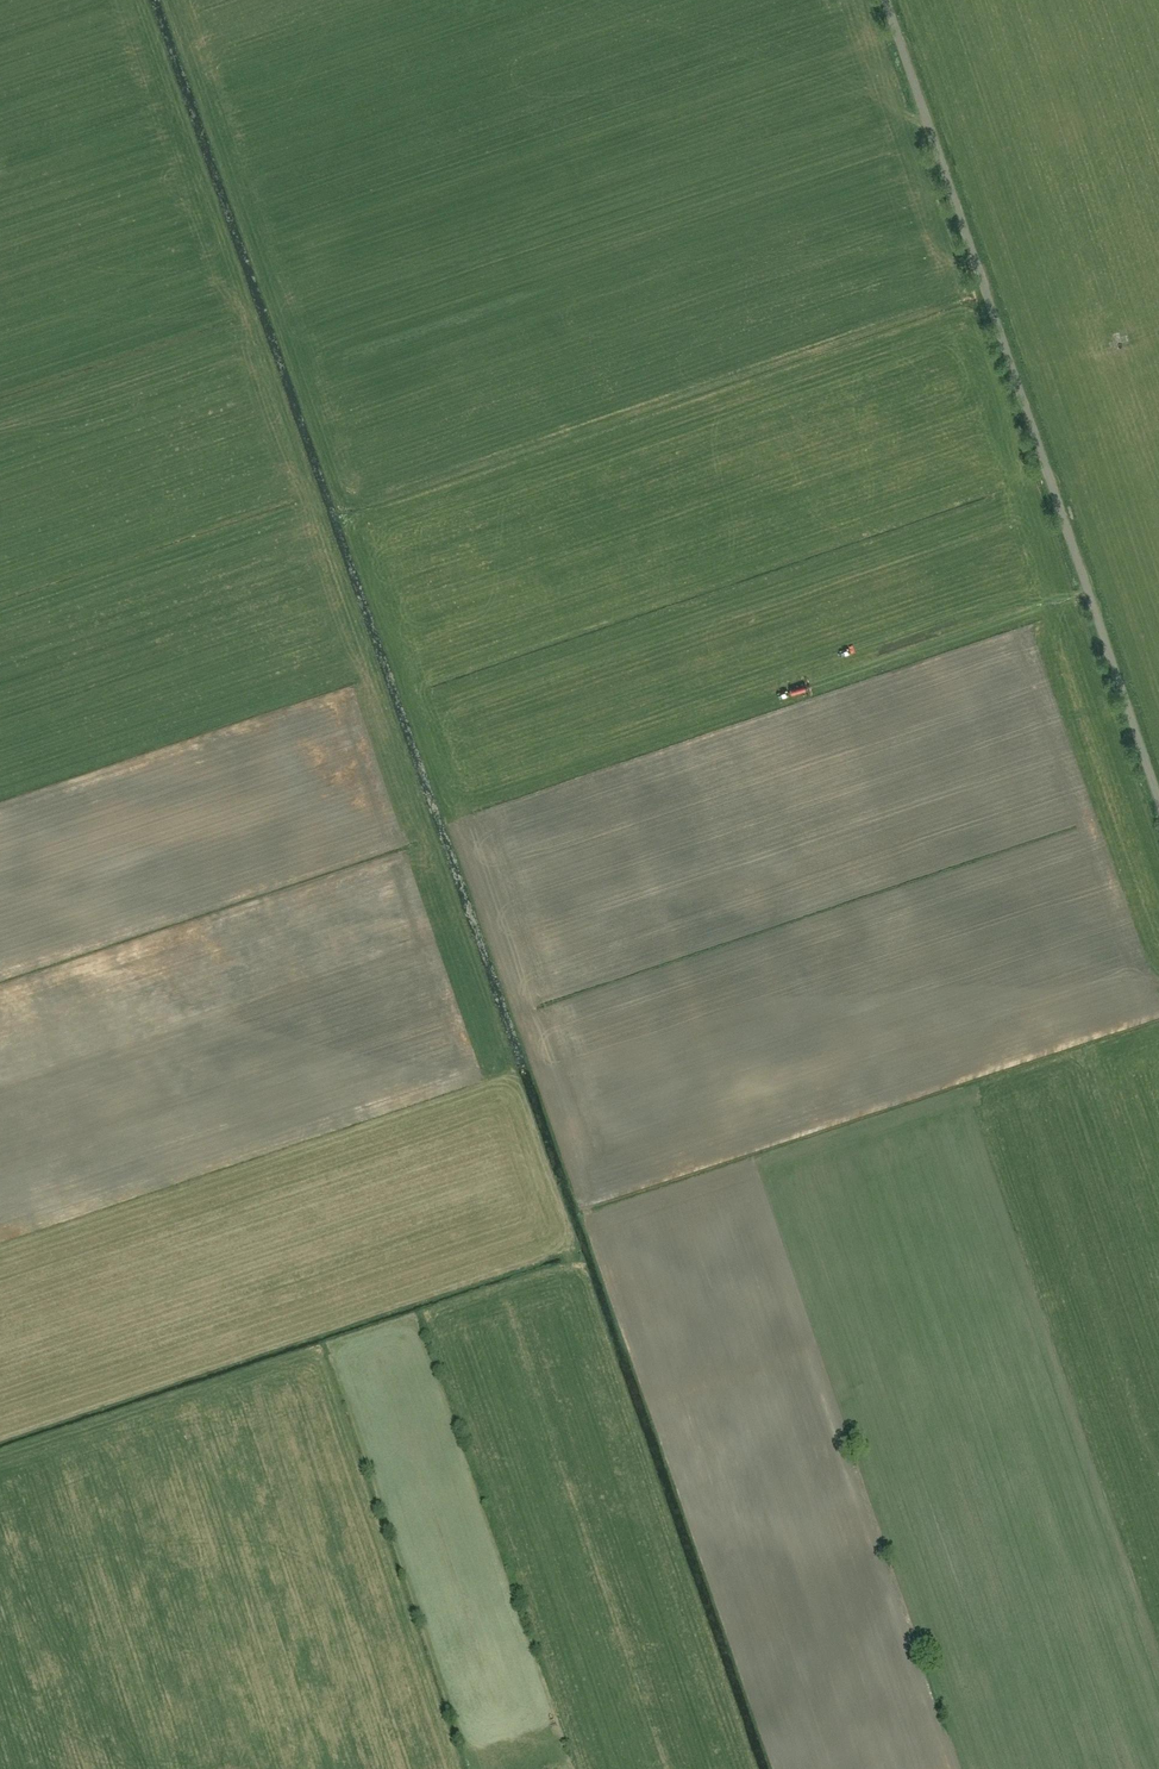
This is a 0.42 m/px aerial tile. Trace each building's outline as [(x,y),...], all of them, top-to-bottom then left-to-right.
[(930,209),(922,212),(925,224),(933,221),(930,209)]
